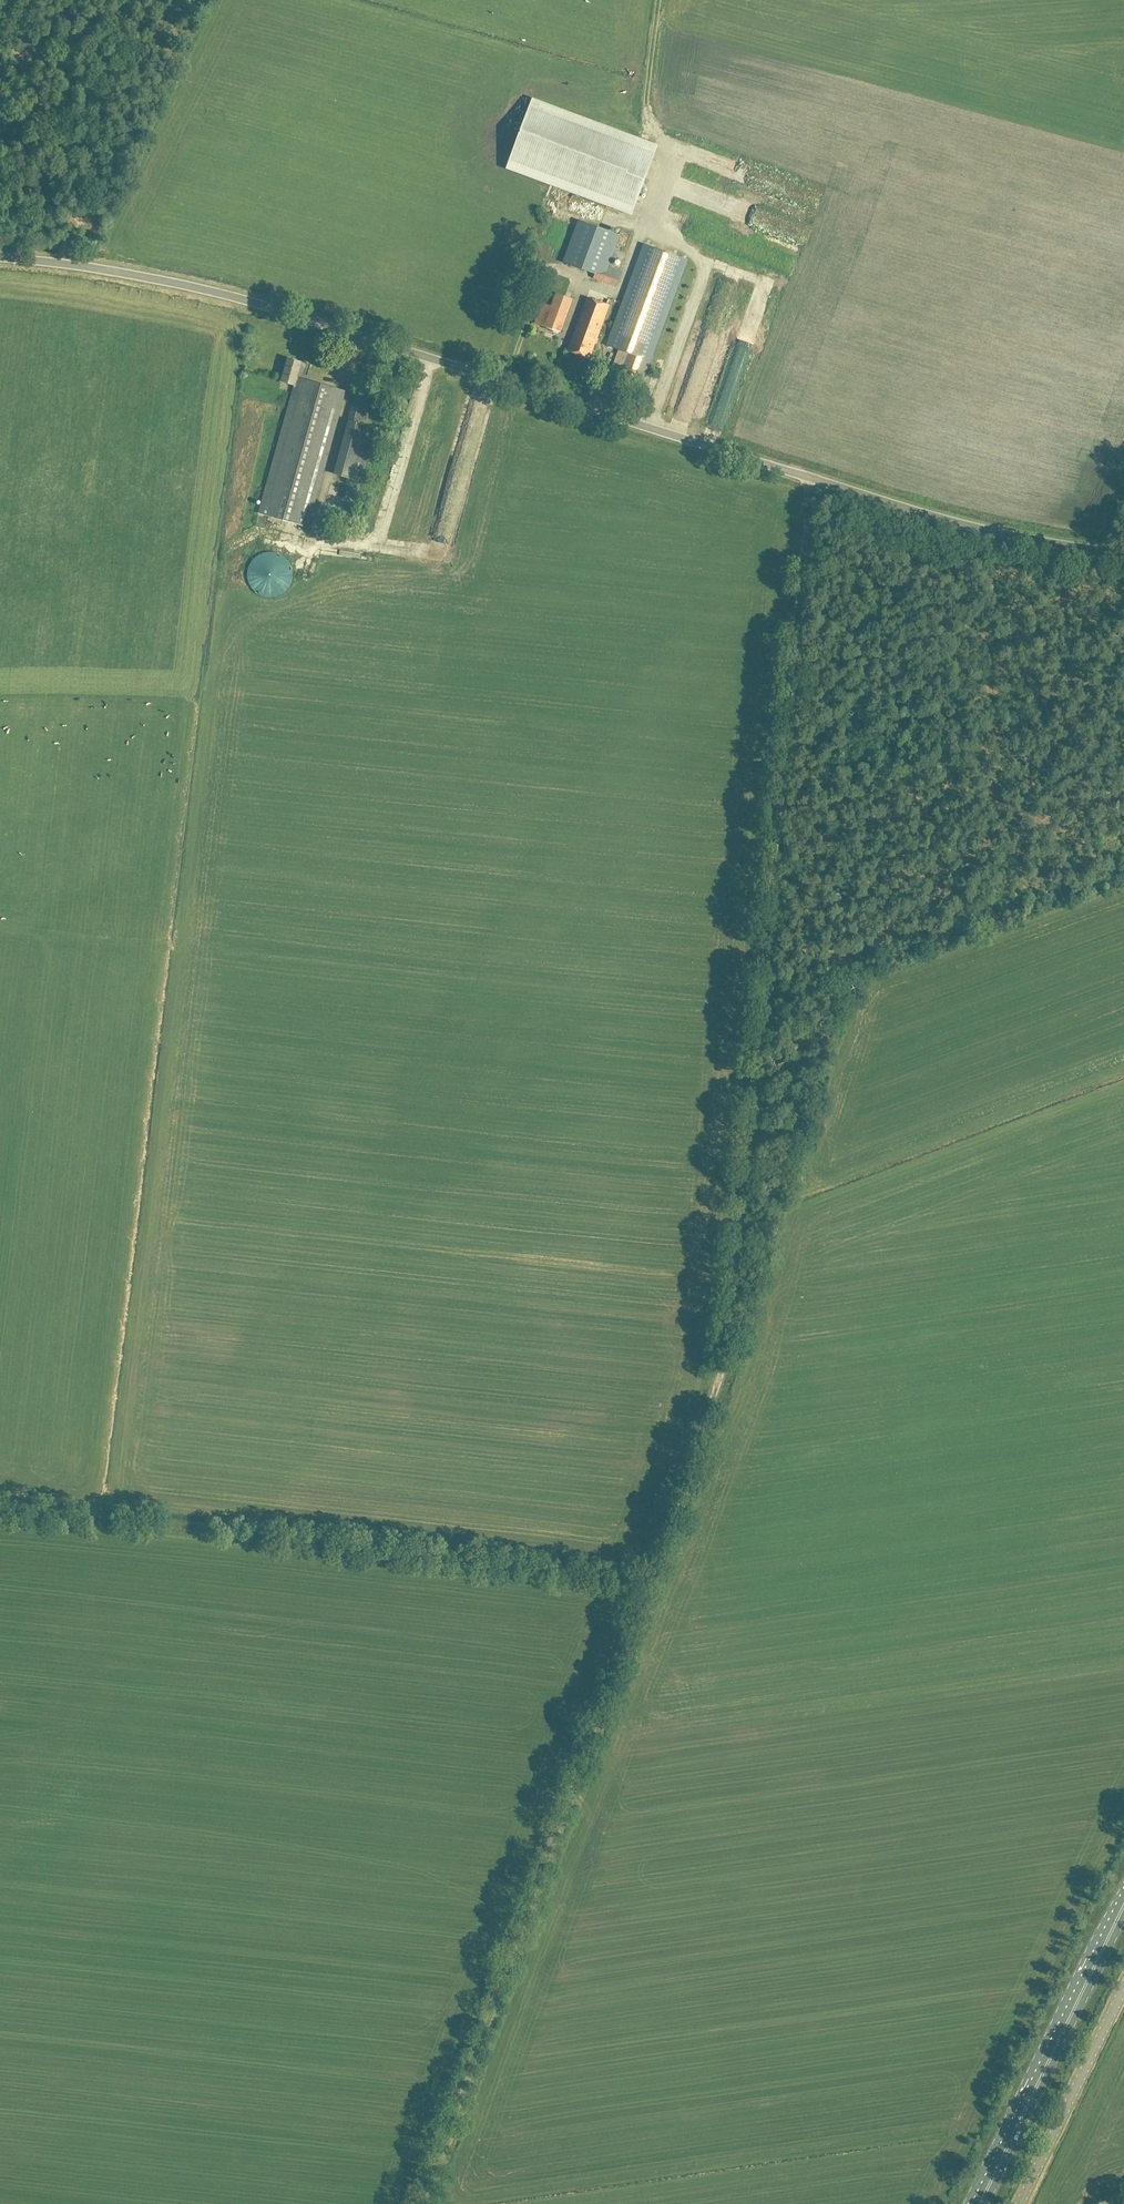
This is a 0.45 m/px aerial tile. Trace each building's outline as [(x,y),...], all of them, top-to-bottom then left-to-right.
[(31,59),(21,67),(28,77),(39,69),(31,59)] [(531,100),(506,167),(552,184),(631,213),(656,146),(531,100)] [(799,200),(806,192),(798,184),(791,192),(799,200)] [(552,246),(548,258),(562,264),(563,261),(595,273),(593,277),(617,286),(622,271),(608,266),(612,255),(623,259),(625,253),(615,249),(620,235),(579,220),(567,252),(552,246)] [(628,352),(620,373),(643,381),(688,260),(645,244),(623,303),(608,344),(628,352)] [(535,323),(559,332),(572,298),(565,296),(571,279),(553,273),(535,323)] [(573,336),(568,350),(590,358),(591,356),(592,357),(595,350),(593,349),(610,305),(607,304),(587,297),(573,336)] [(295,385),(259,512),(308,526),(346,391),(307,380),(307,382),(297,379),(302,362),(289,358),(282,381),(295,385)] [(697,358),(680,416),(695,421),(712,363),(697,358)] [(477,459),(478,453),(462,450),(461,455),(477,459)] [(250,585),(252,587),(254,590),(257,593),(260,595),(264,597),(269,597),(277,596),(283,594),(287,590),(291,586),(293,580),(293,573),(292,566),(289,561),(286,557),(281,554),(278,553),(270,551),(262,553),(256,556),(253,560),(250,563),(249,567),(248,572),(248,576),(249,582),(250,585)]
